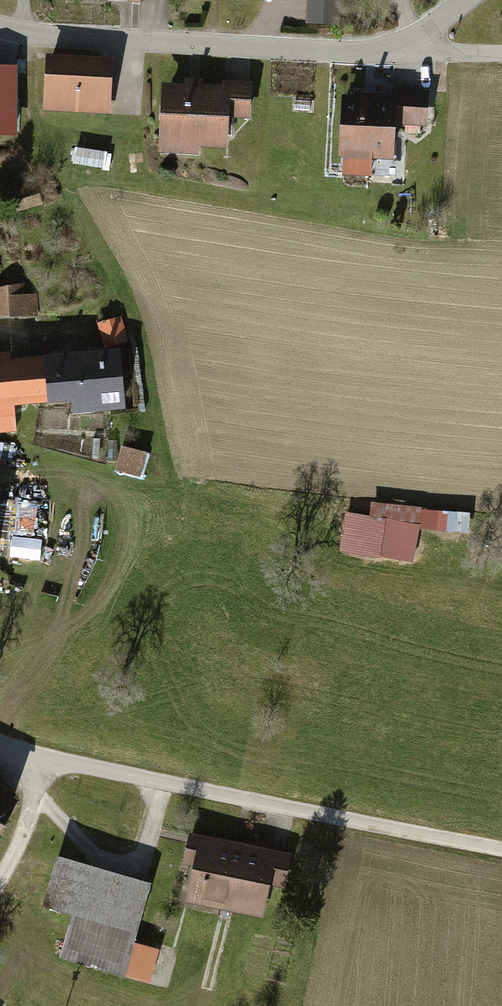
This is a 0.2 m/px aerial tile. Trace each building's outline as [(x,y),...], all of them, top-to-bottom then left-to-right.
[(308,23),(339,25),(340,0),(309,0),(308,23)] [(114,62),(52,58),(50,106),(111,109),(114,62)] [(234,112),(235,84),(171,82),(169,147),(203,148),(203,141),(233,142),(234,112)] [(235,84),(234,112),(255,113),(256,82),(235,82),(235,84)] [(394,98),(352,96),(350,150),(397,152),(398,122),(425,123),(426,91),(394,90),(394,98)] [(0,91),(0,144),(12,145),(15,91),(0,91)] [(0,286),(0,315),(45,310),(43,291),(27,292),(26,284),(0,286)] [(104,348),(128,341),(121,315),(97,322),(104,348)] [(27,358),(16,358),(15,352),(0,352),(0,430),(21,429),(19,403),(29,402),(27,358)] [(27,358),(29,402),(60,400),(61,412),(126,408),(123,352),(27,358)] [(124,442),(118,469),(144,475),(150,449),(124,442)] [(345,512),(339,551),(413,561),(418,527),(468,534),(471,513),(371,500),(369,516),(345,512)] [(265,911),(278,850),(195,832),(188,861),(204,864),(197,896),(265,911)] [(155,883),(63,857),(49,904),(78,913),(67,951),(129,969),(155,883)]
